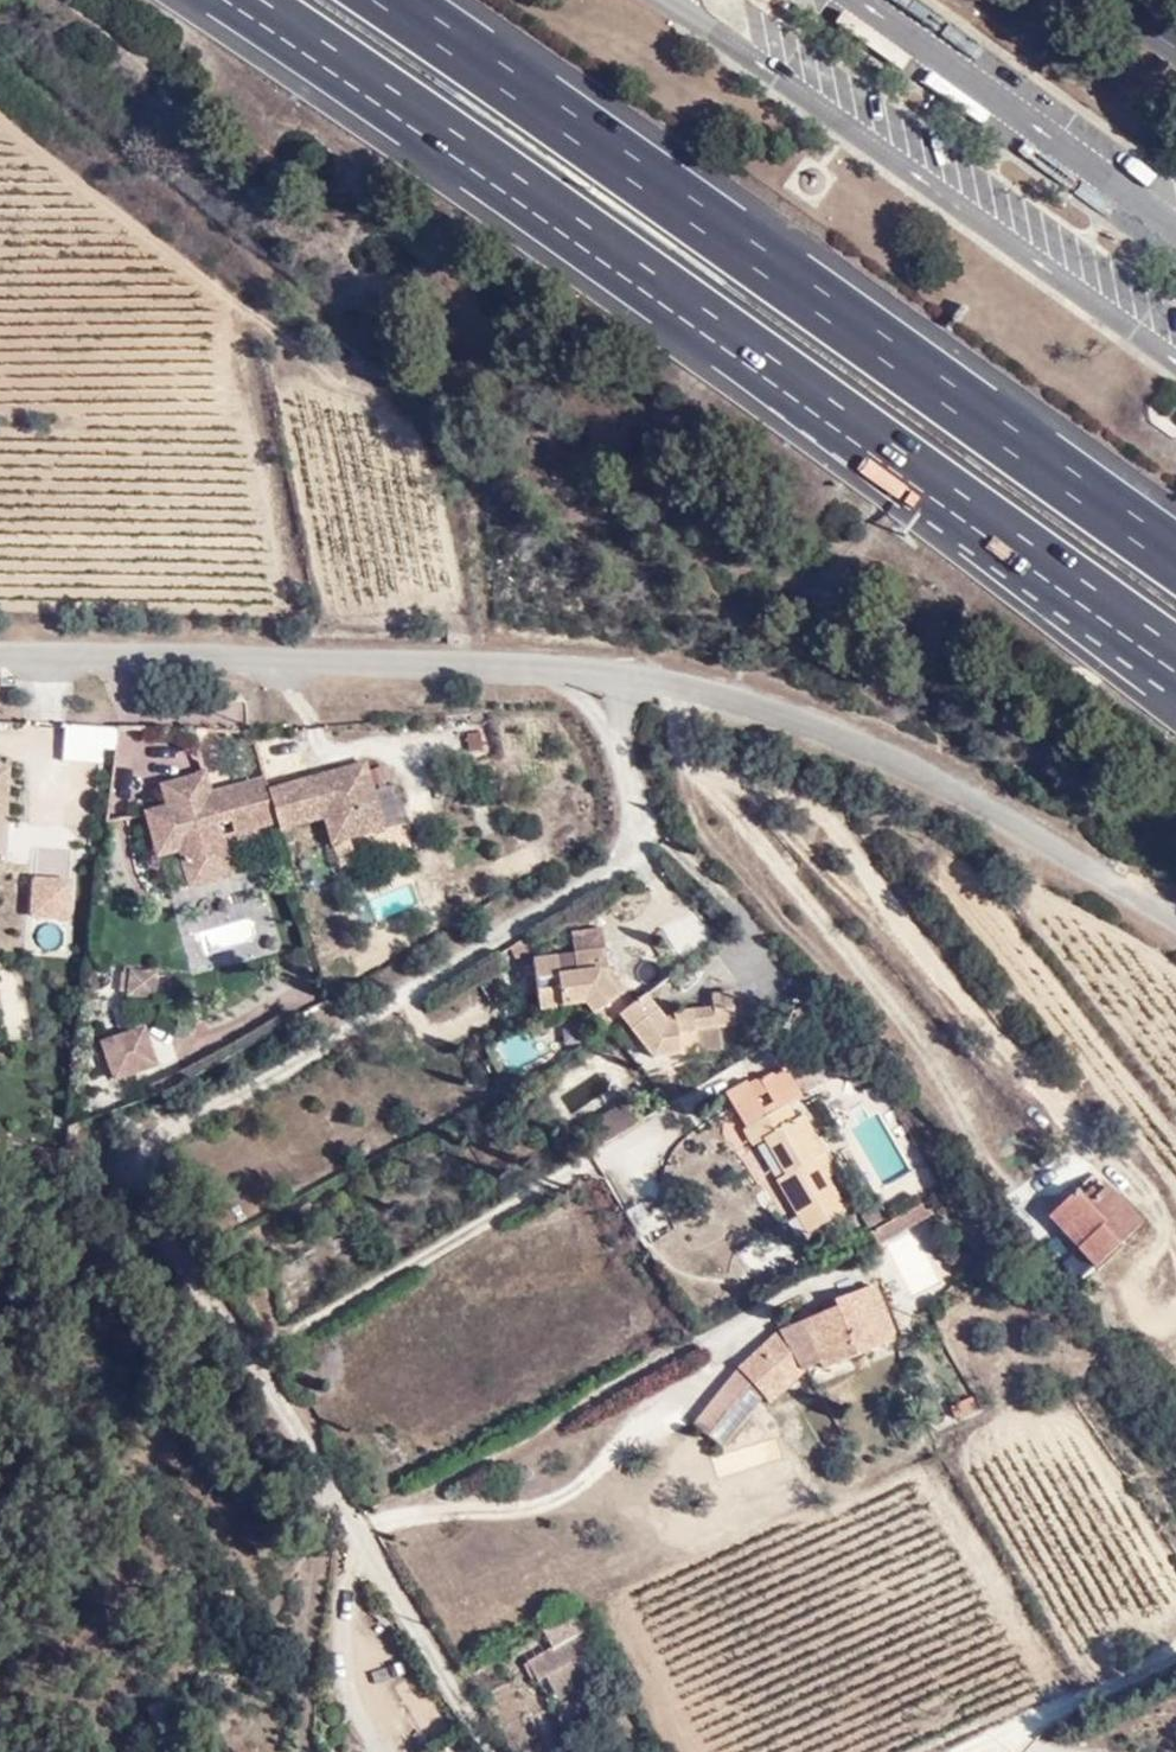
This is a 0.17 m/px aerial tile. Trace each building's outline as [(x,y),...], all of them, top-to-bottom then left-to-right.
[(109,764),(112,727),(63,724),(60,761),(109,764)] [(326,775),(280,788),(289,820),(291,827),(335,815),(342,842),(393,828),(375,762),(353,768),(355,774),(327,781),(326,775)] [(326,775),(327,781),(355,774),(353,768),(326,775)] [(13,817),(15,771),(0,771),(0,817),(13,817)] [(179,804),(157,810),(169,852),(190,846),(196,870),(240,858),(233,835),(229,822),(242,818),(246,832),(289,820),(280,788),(278,778),(222,793),(216,771),(197,777),(200,788),(176,795),(179,804)] [(197,777),(173,783),(176,795),(200,788),(197,777)] [(229,822),(233,835),(246,832),(242,818),(229,822)] [(196,870),(200,884),(243,873),(240,858),(196,870)] [(75,888),(39,885),(37,921),(73,923),(75,888)] [(602,1005),(608,1013),(621,1003),(638,990),(623,971),(615,974),(606,917),(573,922),(578,958),(558,961),(556,945),(534,947),(541,1002),(585,996),(597,1009),(602,1005)] [(0,968),(0,1002),(4,1039),(28,1036),(20,966),(0,968)] [(151,998),(153,975),(129,972),(127,996),(151,998)] [(648,982),(638,990),(621,1003),(654,1049),(700,1043),(697,1022),(719,1019),(738,1017),(734,979),(711,981),(713,997),(680,1000),(682,1010),(670,1012),(648,982)] [(697,1022),(700,1043),(722,1040),(719,1019),(697,1022)] [(151,1023),(109,1038),(122,1075),(164,1060),(151,1023)] [(727,1084),(750,1119),(754,1117),(765,1133),(787,1167),(777,1174),(810,1225),(852,1201),(833,1167),(840,1162),(806,1106),(799,1110),(791,1097),(805,1086),(789,1059),(751,1074),(749,1070),(727,1084)] [(755,1139),(765,1133),(754,1117),(750,1119),(744,1123),(755,1139)] [(1069,1229),(1076,1238),(1127,1198),(1107,1175),(1088,1189),(1078,1180),(1058,1196),(1080,1222),(1069,1229)] [(1080,1222),(1058,1196),(1053,1200),(1048,1204),(1069,1229),(1080,1222)] [(1140,1216),(1127,1198),(1076,1238),(1091,1255),(1140,1216)] [(822,1360),(896,1330),(874,1275),(834,1290),(836,1297),(803,1310),(780,1319),(806,1356),(819,1351),(822,1360)] [(771,1393),(807,1357),(806,1356),(780,1319),(740,1353),(695,1411),(726,1436),(752,1401),(740,1387),(753,1376),(771,1393)] [(943,1411),(951,1427),(976,1416),(966,1400),(943,1411)] [(552,1645),(523,1661),(533,1681),(544,1675),(575,1656),(595,1645),(575,1611),(543,1630),(552,1645)] [(575,1656),(544,1675),(558,1697),(589,1679),(575,1656)] [(150,1694),(151,1701),(172,1689),(150,1694)]
